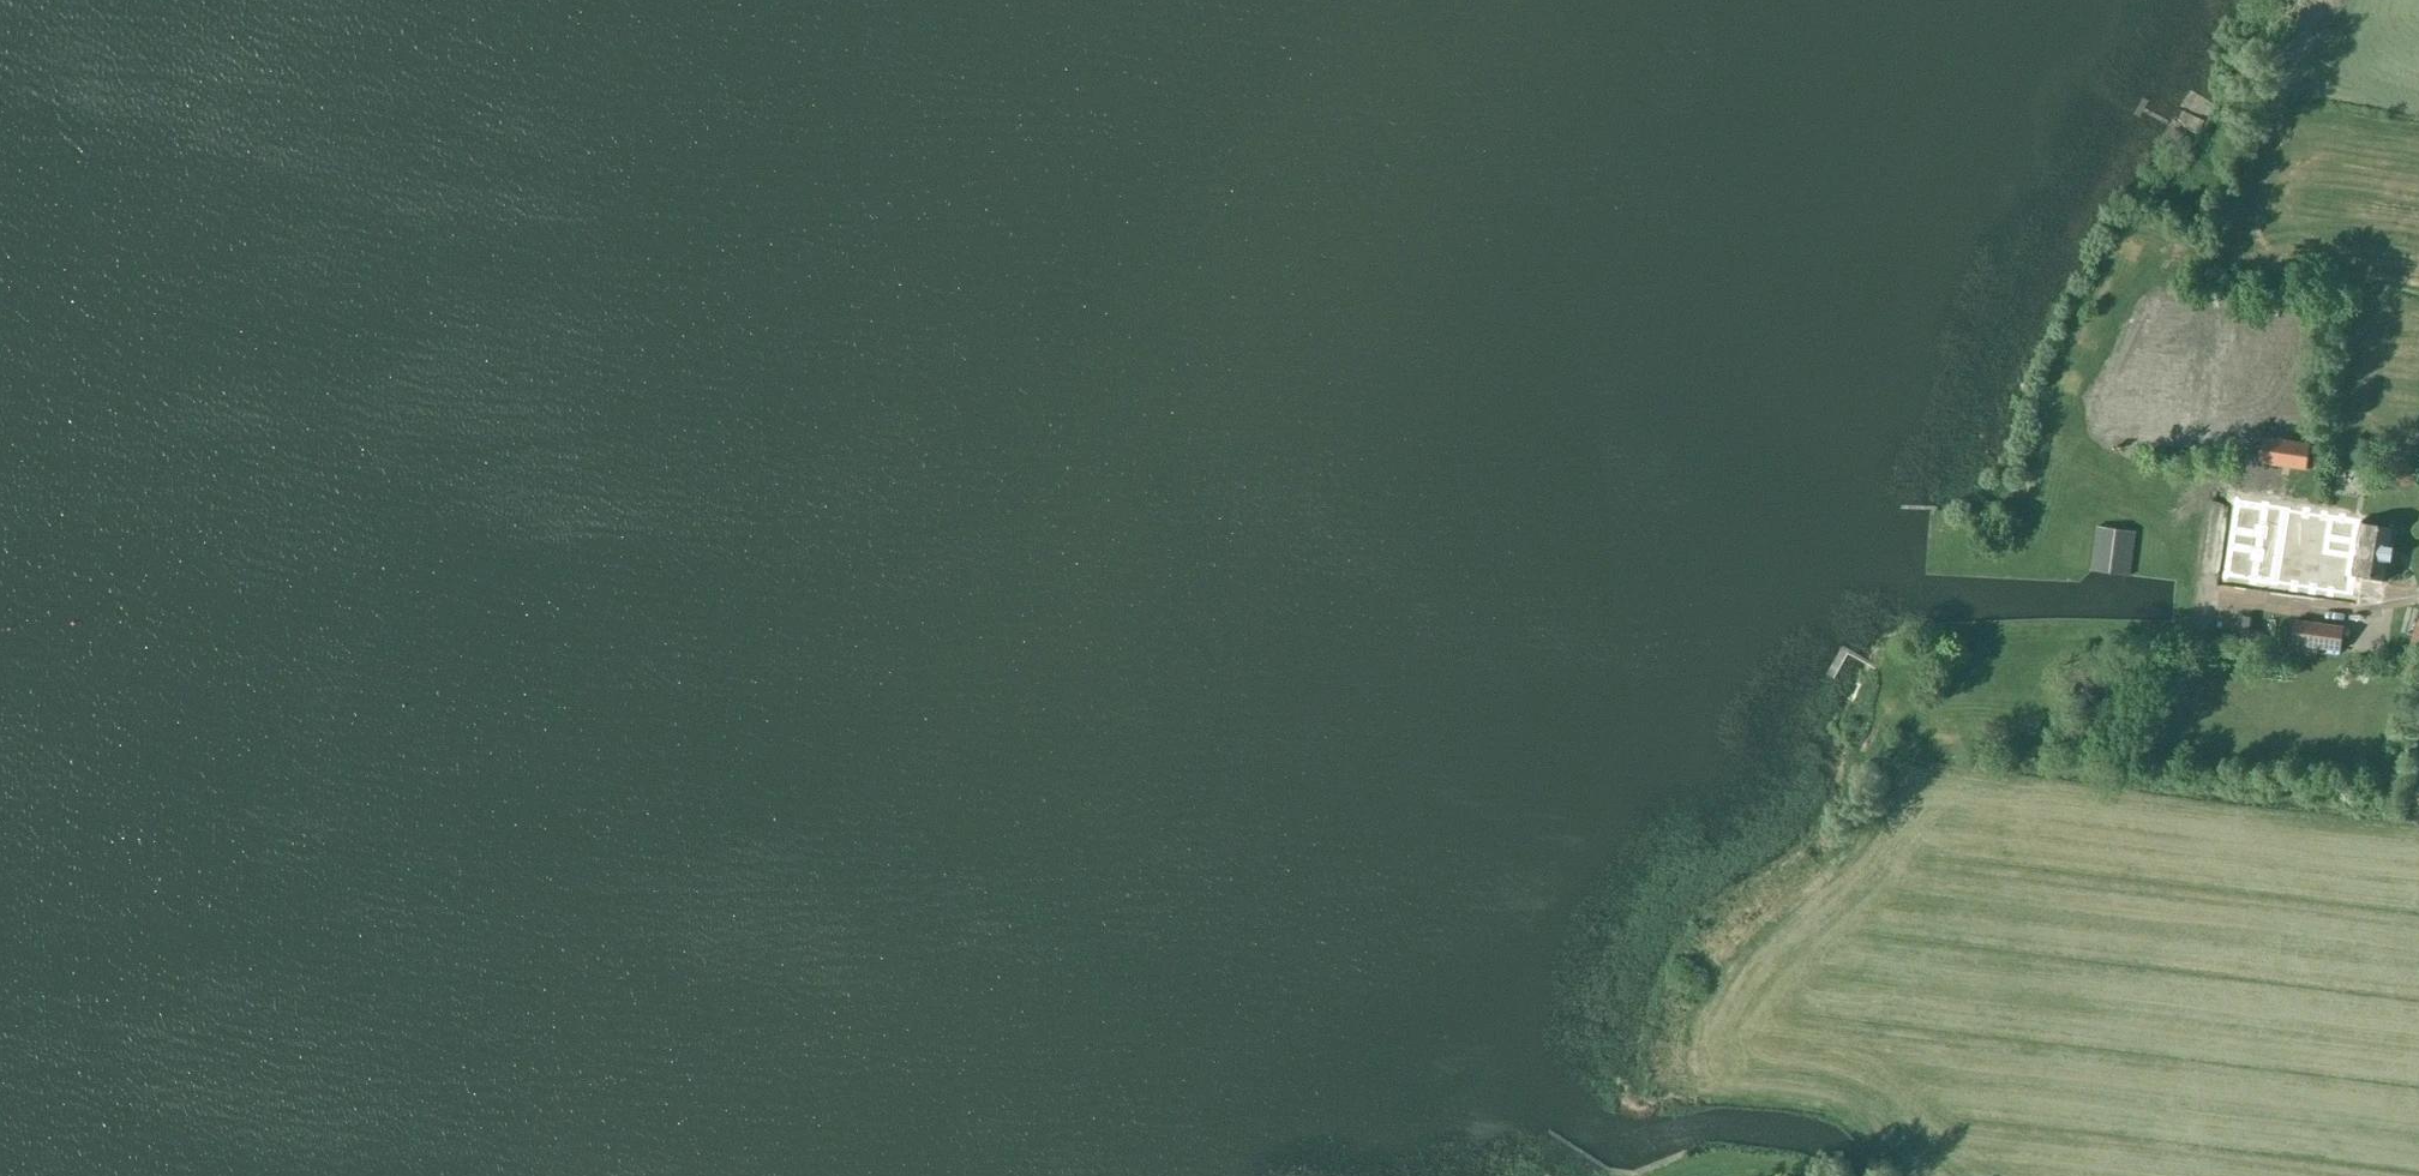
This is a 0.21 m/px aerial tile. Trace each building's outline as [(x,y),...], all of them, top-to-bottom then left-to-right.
[(2267,439),(2261,447),(2259,462),(2306,468),(2310,445),(2267,439)] [(2284,486),(2269,484),(2267,496),(2283,497),(2284,486)] [(2354,575),(2389,580),(2396,529),(2362,524),(2363,522),(2355,521),(2355,518),(2235,500),(2224,577),(2351,595),(2354,575)] [(2131,574),(2137,532),(2096,527),(2091,569),(2131,574)] [(2344,626),(2294,619),(2291,646),(2341,652),(2344,626)]
